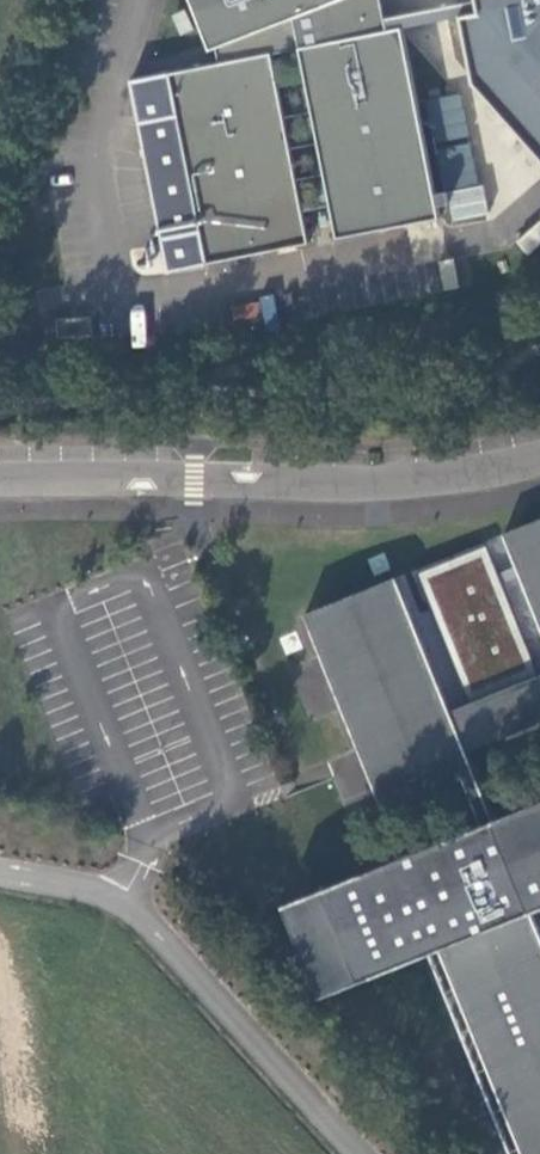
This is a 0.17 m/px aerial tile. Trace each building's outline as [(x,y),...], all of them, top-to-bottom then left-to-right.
[(384,0),(195,0),(214,46),(216,45),(220,63),(170,73),(177,113),(201,231),(207,263),(310,243),(272,53),(301,47),(338,238),(441,217),(439,204),(451,202),(448,191),(437,193),(404,27),(390,30),(384,0)] [(477,12),(457,16),(468,85),(539,163),(539,0),(475,0),(477,12)] [(201,231),(177,113),(140,121),(164,238),(201,231)] [(510,548),(539,536),(539,520),(504,534),(510,548)] [(510,548),(517,566),(521,576),(539,622),(539,536),(510,548)] [(469,703),(484,740),(539,717),(539,675),(538,671),(535,662),(503,583),(499,573),(488,545),(417,574),(469,703)] [(521,576),(517,566),(499,573),(503,583),(521,576)] [(305,615),(311,629),(403,591),(397,578),(305,615)] [(501,834),(468,752),(451,710),(403,591),(311,629),(345,714),(383,809),(464,776),(483,825),(393,861),(512,1153),(539,1153),(539,818),(501,834)] [(484,740),(469,703),(451,710),(468,752),(539,723),(539,717),(484,740)]
